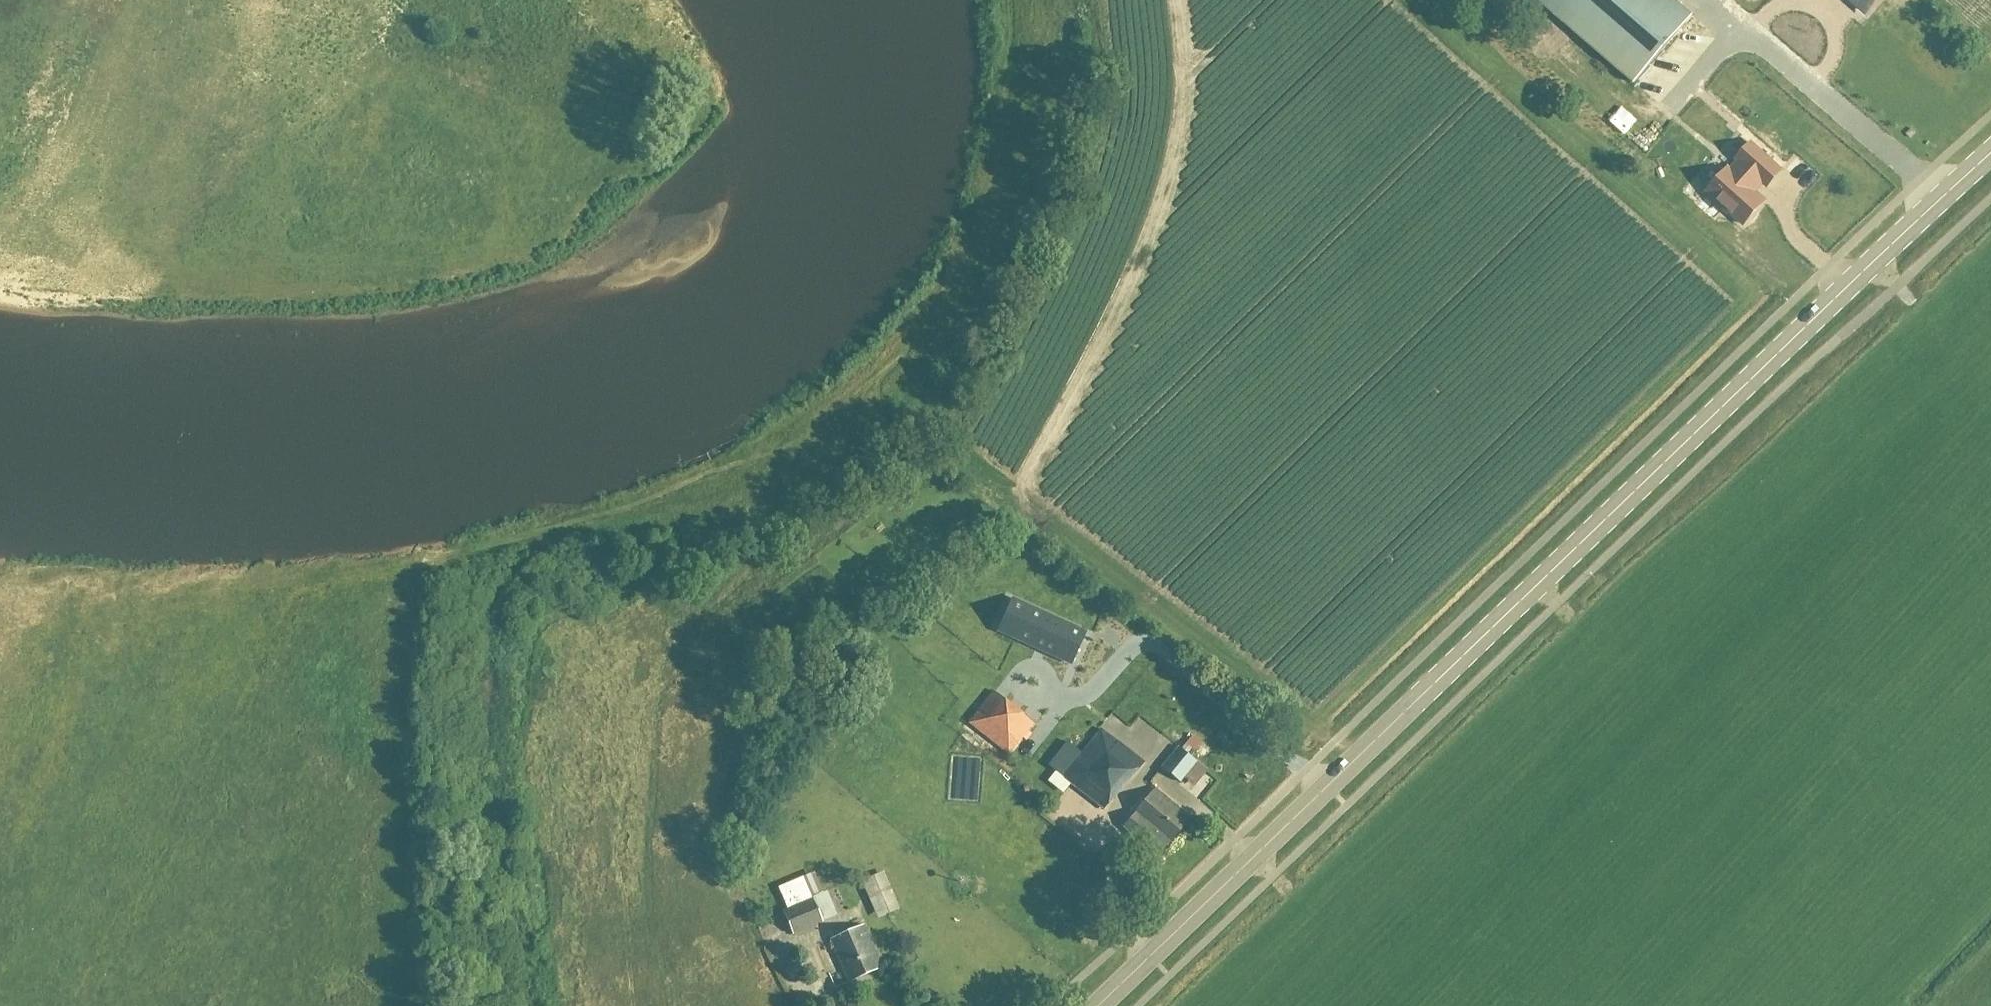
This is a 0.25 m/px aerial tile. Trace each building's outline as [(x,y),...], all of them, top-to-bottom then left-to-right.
[(1584,41),(1634,84),(1691,17),(1672,0),(1619,0),(1584,41)] [(1866,13),(1877,0),(1851,0),(1866,13)] [(1728,169),(1705,195),(1727,214),(1728,212),(1743,225),(1764,201),(1754,192),(1762,183),(1766,187),(1781,171),(1751,144),(1736,160),(1739,163),(1731,171),(1728,169)] [(999,630),(1017,639),(1071,663),(1085,634),(1030,610),(1012,601),(999,630)] [(1145,688),(1126,717),(1138,725),(1157,696),(1145,688)] [(1009,756),(1035,724),(993,692),(968,723),(1009,756)] [(1101,728),(1081,752),(1068,741),(1048,765),(1064,778),(1063,779),(1104,810),(1145,762),(1101,728)] [(1179,784),(1196,764),(1177,748),(1160,768),(1179,784)] [(1123,827),(1140,842),(1173,803),(1155,788),(1132,815),(1133,815),(1123,827)] [(1168,844),(1191,817),(1173,803),(1140,842),(1157,856),(1167,844),(1168,844)] [(900,911),(884,873),(862,883),(878,920),(900,911)] [(828,920),(839,916),(830,890),(819,894),(828,920)] [(793,934),(823,921),(813,899),(784,911),(793,934)] [(849,982),(882,968),(864,926),(831,940),(849,982)]
